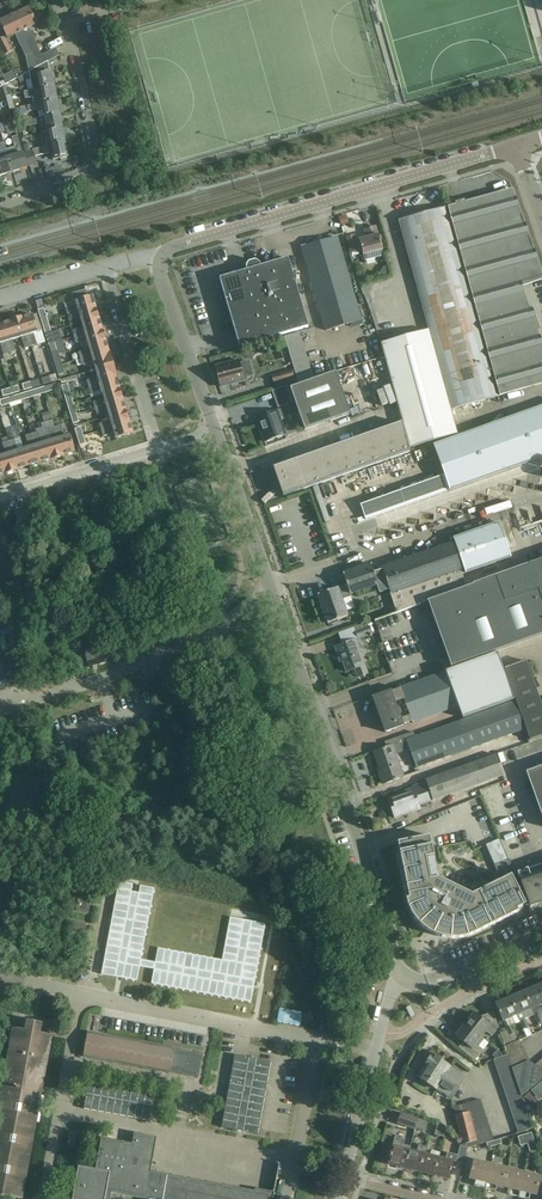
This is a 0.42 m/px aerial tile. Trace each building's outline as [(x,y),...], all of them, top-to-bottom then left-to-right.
[(14,15),(38,67),(59,55),(56,48),(42,56),(29,28),(37,25),(29,8),(14,15)] [(14,15),(0,21),(0,22),(7,38),(15,34),(26,58),(23,67),(27,73),(38,67),(14,15)] [(5,37),(0,39),(0,48),(4,56),(12,52),(5,37)] [(33,91),(55,86),(52,72),(50,72),(48,62),(29,72),(33,91)] [(34,105),(58,101),(55,86),(33,91),(24,92),(25,99),(32,98),(34,105)] [(9,95),(5,96),(10,110),(15,109),(11,95),(9,95)] [(45,118),(60,115),(58,101),(34,105),(28,106),(29,112),(43,109),(45,118)] [(15,109),(10,110),(10,111),(13,111),(14,117),(22,115),(20,108),(15,109)] [(48,132),(63,129),(60,115),(45,118),(48,132)] [(31,126),(39,125),(38,119),(23,121),(24,128),(31,127),(31,126)] [(13,122),(4,125),(4,123),(0,124),(0,131),(1,133),(6,132),(7,135),(16,132),(13,122)] [(63,129),(48,132),(40,133),(41,139),(49,138),(50,146),(66,143),(63,129)] [(15,147),(6,150),(13,172),(27,168),(23,154),(18,136),(12,138),(15,147)] [(33,149),(31,142),(24,145),(26,153),(33,150),(33,149)] [(6,150),(4,143),(0,144),(0,155),(1,157),(0,158),(0,176),(13,172),(6,150)] [(50,146),(33,149),(33,150),(35,156),(52,153),(53,160),(61,159),(62,161),(68,160),(67,157),(68,157),(66,143),(50,146)] [(38,165),(35,156),(33,150),(26,153),(23,154),(27,168),(30,167),(38,165)] [(5,196),(15,194),(13,186),(3,188),(5,196)] [(498,397),(541,384),(541,353),(534,332),(538,331),(529,308),(526,309),(518,285),(540,277),(510,194),(449,211),(448,207),(448,208),(448,207),(446,208),(498,397)] [(450,410),(498,397),(446,208),(399,220),(429,330),(381,344),(384,356),(409,448),(457,434),(450,410)] [(363,255),(382,250),(378,235),(376,227),(364,230),(367,238),(359,241),(363,255)] [(351,254),(359,251),(355,237),(346,240),(351,254)] [(326,331),(361,321),(337,238),(302,248),(326,331)] [(368,256),(368,264),(388,263),(388,255),(368,256)] [(240,348),(308,327),(288,259),(261,267),(260,264),(257,262),(255,261),(249,263),(247,265),(246,268),(247,271),(219,279),(240,348)] [(68,316),(96,308),(93,296),(75,301),(76,306),(66,309),(68,316)] [(39,315),(45,313),(42,300),(36,302),(39,315)] [(82,325),(99,319),(96,308),(68,316),(69,322),(80,319),(82,325)] [(42,324),(48,322),(45,313),(39,315),(42,324)] [(22,317),(31,347),(33,352),(40,350),(38,344),(37,345),(33,333),(42,330),(37,314),(33,316),(33,315),(23,318),(23,317),(22,317)] [(31,347),(22,317),(11,321),(11,322),(16,338),(21,337),(25,349),(31,347)] [(74,338),(102,329),(99,319),(82,325),(83,328),(72,331),(74,338)] [(16,338),(11,322),(1,325),(9,353),(16,351),(12,339),(16,338)] [(48,322),(42,324),(46,335),(52,333),(48,322)] [(1,325),(0,325),(0,343),(4,355),(9,353),(1,325)] [(88,346),(106,340),(102,329),(74,338),(76,344),(86,340),(88,346)] [(52,333),(46,335),(49,345),(55,344),(54,341),(59,339),(57,335),(53,336),(52,333)] [(298,382),(313,378),(299,333),(284,337),(298,382)] [(80,360),(109,351),(106,340),(88,346),(89,350),(78,353),(80,360)] [(55,344),(49,345),(52,356),(58,354),(55,344)] [(109,351),(80,360),(82,365),(93,362),(96,373),(104,371),(104,368),(108,367),(108,364),(113,362),(110,353),(109,353),(109,351)] [(58,354),(52,356),(55,367),(61,365),(58,354)] [(244,381),(244,378),(253,376),(249,361),(240,363),(239,361),(215,367),(220,387),(244,381)] [(48,364),(48,362),(36,365),(40,377),(41,377),(43,385),(56,381),(57,378),(52,363),(48,364)] [(89,388),(117,380),(116,376),(117,376),(113,362),(108,364),(108,367),(104,368),(104,371),(96,373),(97,378),(86,381),(89,388)] [(61,365),(55,367),(61,384),(68,382),(67,378),(66,379),(61,365)] [(82,368),(68,373),(71,380),(85,375),(82,368)] [(273,384),(294,377),(292,370),(271,377),(273,384)] [(351,414),(336,373),(290,389),(305,430),(351,414)] [(31,382),(33,388),(41,386),(39,380),(31,382)] [(103,396),(120,390),(117,380),(89,388),(90,393),(101,390),(103,396)] [(33,388),(31,382),(22,385),(24,391),(33,388)] [(68,382),(61,384),(64,395),(70,393),(68,385),(69,385),(68,382)] [(42,388),(44,394),(56,390),(55,384),(42,388)] [(224,396),(250,393),(249,385),(223,387),(224,396)] [(9,389),(11,394),(20,392),(18,386),(9,389)] [(278,408),(287,405),(291,416),(296,414),(287,386),(272,391),(278,408)] [(31,391),(33,397),(44,394),(42,388),(31,391)] [(11,394),(9,389),(1,391),(3,397),(11,394)] [(95,410),(123,401),(120,390),(103,396),(104,399),(93,403),(95,410)] [(392,390),(372,395),(379,423),(399,417),(392,390)] [(19,395),(21,401),(33,397),(31,391),(19,395)] [(70,393),(64,395),(68,406),(73,404),(70,393)] [(8,398),(11,407),(22,404),(21,401),(19,395),(8,398)] [(77,398),(78,406),(90,404),(90,397),(77,398)] [(8,398),(0,401),(0,403),(1,407),(10,404),(10,407),(11,407),(8,398)] [(109,417),(127,412),(123,401),(95,410),(97,415),(107,412),(109,417)] [(73,404),(68,406),(71,417),(77,415),(73,404)] [(450,490),(541,457),(541,407),(434,445),(444,475),(450,490)] [(281,409),(276,411),(256,418),(261,432),(261,433),(263,440),(264,440),(264,442),(266,441),(267,442),(274,439),(285,435),(280,421),(285,419),(281,409)] [(101,431),(130,423),(127,412),(109,417),(110,421),(99,424),(101,431)] [(77,415),(71,417),(73,424),(79,422),(77,415)] [(54,427),(63,456),(75,452),(70,434),(63,436),(57,418),(52,419),(54,427)] [(130,423),(101,431),(103,437),(114,434),(115,439),(133,433),(130,423)] [(273,467),(283,496),(410,452),(402,423),(274,468),(274,467),(273,467)] [(63,456),(54,427),(48,429),(52,440),(46,442),(52,459),(63,456)] [(78,439),(84,437),(81,428),(75,429),(78,439)] [(8,441),(17,470),(29,466),(23,449),(20,438),(14,439),(12,432),(8,433),(10,441),(8,441)] [(52,459),(46,442),(41,443),(38,432),(31,434),(40,463),(52,459)] [(40,463),(31,434),(25,436),(29,447),(23,449),(29,466),(40,463)] [(84,437),(78,439),(80,446),(86,444),(84,437)] [(17,470),(8,441),(2,443),(6,454),(0,456),(6,473),(17,470)] [(349,475),(313,488),(315,493),(351,480),(349,475)] [(444,475),(361,505),(366,520),(450,490),(444,475)] [(521,500),(536,494),(533,485),(517,491),(521,500)] [(518,526),(524,543),(537,539),(532,522),(518,526)] [(467,588),(462,575),(511,558),(499,523),(450,540),(452,546),(382,569),(382,570),(374,573),(371,565),(343,575),(347,585),(318,595),(328,624),(348,617),(341,598),(376,585),(379,594),(389,590),(397,613),(428,602),(467,588)] [(467,588),(428,602),(452,668),(541,635),(541,560),(467,588)] [(353,628),(358,639),(358,640),(378,632),(374,621),(353,628)] [(382,639),(391,637),(388,627),(379,630),(382,639)] [(369,673),(358,640),(358,639),(335,647),(338,656),(341,656),(347,672),(355,669),(358,677),(369,673)] [(105,663),(100,645),(84,650),(89,668),(105,663)] [(444,672),(457,707),(461,717),(512,699),(496,654),(444,672)] [(527,662),(505,669),(529,740),(541,736),(541,706),(527,662)] [(457,707),(444,672),(400,688),(401,690),(406,706),(412,721),(413,723),(457,707)] [(412,721),(406,706),(401,690),(392,693),(391,691),(373,698),(379,715),(385,733),(404,726),(403,724),(412,721)] [(416,768),(524,730),(514,702),(407,741),(416,768)] [(383,785),(403,778),(392,746),(374,752),(380,769),(378,770),(383,785)] [(395,818),(420,809),(419,806),(503,777),(496,755),(426,780),(427,783),(413,788),(413,789),(388,798),(395,818)] [(526,773),(536,801),(541,817),(541,767),(526,773)] [(400,852),(397,853),(405,894),(407,903),(408,907),(410,911),(412,916),(414,919),(417,923),(420,926),(424,929),(426,930),(429,925),(443,927),(444,930),(448,935),(450,936),(452,936),(454,936),(457,936),(459,936),(463,935),(467,934),(472,932),(476,930),(526,906),(516,884),(511,876),(472,895),(439,879),(430,836),(398,842),(400,852)] [(508,859),(499,839),(486,845),(494,865),(508,859)] [(527,870),(518,874),(521,884),(530,909),(541,905),(541,865),(527,870)] [(155,973),(255,992),(270,914),(234,907),(226,950),(162,938),(159,952),(145,949),(158,878),(144,875),(143,882),(136,881),(137,874),(123,871),(105,964),(141,971),(143,956),(158,959),(155,973)] [(78,898),(76,912),(88,914),(91,901),(78,898)] [(86,925),(74,923),(72,930),(85,933),(86,925)] [(538,986),(524,992),(532,1009),(541,1005),(541,995),(538,986)] [(534,1015),(532,1009),(524,992),(510,998),(518,1015),(520,1022),(526,1020),(525,1019),(534,1015)] [(518,1015),(510,998),(496,1004),(503,1022),(518,1015)] [(465,1025),(482,1038),(486,1032),(492,1036),(499,1028),(498,1027),(492,1013),(486,1016),(487,1018),(484,1021),(474,1013),(465,1025)] [(529,1028),(526,1020),(520,1022),(523,1030),(529,1028)] [(20,1198),(23,1198),(53,1036),(41,1033),(43,1024),(26,1021),(24,1030),(12,1028),(0,1092),(0,1195),(20,1198)] [(462,1050),(475,1061),(484,1050),(479,1046),(484,1040),(481,1038),(482,1038),(465,1025),(462,1023),(455,1032),(458,1034),(456,1037),(466,1045),(462,1050)] [(515,1034),(512,1026),(506,1028),(509,1036),(515,1034)] [(83,1057),(169,1074),(169,1073),(198,1079),(203,1055),(174,1049),(88,1032),(83,1057)] [(507,1054),(522,1048),(519,1041),(505,1047),(507,1054)] [(522,1048),(507,1054),(509,1061),(510,1062),(525,1055),(522,1048)] [(493,1059),(496,1066),(509,1061),(507,1054),(493,1059)] [(271,1062),(235,1055),(227,1101),(222,1128),(258,1135),(259,1129),(258,1129),(271,1062)] [(426,1064),(417,1077),(437,1090),(437,1089),(452,1099),(466,1078),(451,1067),(432,1055),(430,1058),(427,1056),(423,1062),(426,1064)] [(525,1055),(510,1062),(512,1068),(528,1062),(525,1055)] [(498,1073),(512,1068),(510,1062),(509,1061),(496,1066),(498,1073)] [(512,1068),(514,1075),(516,1081),(519,1088),(521,1095),(521,1097),(541,1080),(541,1074),(535,1065),(537,1064),(528,1062),(512,1068)] [(514,1075),(512,1068),(498,1073),(500,1079),(514,1075)] [(502,1086),(516,1081),(514,1075),(500,1079),(502,1086)] [(149,1121),(154,1091),(108,1083),(89,1080),(84,1108),(149,1121)] [(505,1093),(519,1088),(516,1081),(502,1086),(505,1093)] [(531,1091),(539,1101),(541,1099),(541,1082),(531,1091)] [(507,1100),(521,1095),(519,1088),(505,1093),(507,1100)] [(538,1103),(530,1093),(523,1098),(532,1108),(538,1103)] [(523,1102),(521,1097),(521,1095),(507,1100),(509,1107),(523,1102)] [(469,1110),(483,1107),(480,1100),(467,1103),(469,1110)] [(512,1113),(526,1109),(523,1102),(509,1107),(512,1113)] [(471,1117),(469,1110),(467,1103),(454,1107),(455,1116),(463,1147),(468,1148),(478,1145),(476,1138),(474,1131),(473,1124),(471,1117)] [(483,1107),(469,1110),(471,1117),(485,1114),(483,1107)] [(514,1120),(528,1115),(526,1109),(512,1113),(514,1120)] [(415,1130),(416,1127),(419,1120),(419,1119),(401,1113),(401,1114),(398,1125),(415,1130)] [(485,1114),(471,1117),(473,1124),(487,1121),(485,1114)] [(516,1127),(530,1122),(528,1115),(514,1120),(516,1127)] [(419,1120),(416,1127),(426,1130),(428,1123),(419,1120)] [(487,1121),(473,1124),(474,1131),(490,1127),(487,1121)] [(530,1122),(516,1127),(518,1134),(533,1129),(530,1122)] [(445,1131),(438,1124),(435,1135),(444,1137),(445,1131)] [(490,1127),(474,1131),(476,1138),(492,1134),(490,1127)] [(70,1133),(68,1146),(74,1147),(77,1134),(70,1133)] [(274,1193),(255,1189),(255,1192),(151,1172),(157,1138),(134,1133),(132,1144),(101,1139),(95,1170),(78,1167),(72,1198),(110,1198),(111,1194),(141,1198),(273,1198),(274,1193)] [(524,1135),(527,1144),(530,1153),(537,1151),(532,1133),(524,1135)] [(492,1134),(476,1138),(478,1145),(494,1141),(492,1134)] [(527,1144),(524,1135),(518,1137),(520,1146),(527,1144)] [(402,1148),(404,1140),(395,1137),(388,1165),(405,1169),(410,1150),(402,1148)] [(419,1173),(424,1154),(426,1147),(418,1145),(416,1152),(410,1150),(405,1169),(419,1173)] [(468,1148),(463,1147),(460,1146),(458,1155),(448,1153),(446,1160),(439,1158),(434,1176),(449,1180),(453,1161),(464,1164),(468,1148)] [(424,1154),(419,1173),(434,1176),(439,1158),(440,1153),(432,1151),(431,1156),(424,1154)] [(485,1189),(491,1164),(474,1160),(469,1179),(475,1181),(474,1186),(485,1189)] [(491,1164),(485,1189),(496,1192),(497,1186),(503,1188),(508,1169),(491,1164)] [(508,1169),(503,1188),(509,1189),(507,1195),(518,1197),(524,1173),(508,1169)] [(518,1197),(524,1198),(530,1198),(531,1195),(537,1196),(541,1177),(524,1173),(518,1197)]
